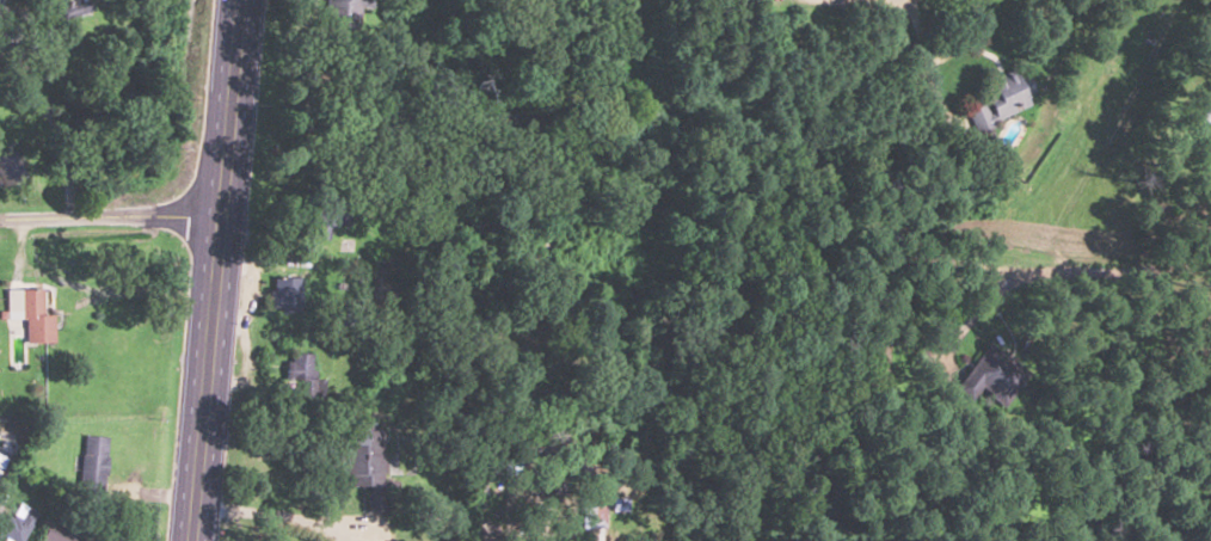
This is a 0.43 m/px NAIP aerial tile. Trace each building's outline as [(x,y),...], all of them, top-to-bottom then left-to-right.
[(63,19),(93,11),(90,0),(67,0),(59,2),(63,19)] [(1031,105),(1026,91),(1032,88),(1027,74),(1019,78),(1015,68),(990,78),(994,90),(985,93),(988,101),(967,109),(976,133),(995,126),(992,120),(1031,105)] [(6,289),(7,325),(23,325),(24,344),(53,343),(52,314),(42,314),(41,288),(6,289)] [(1005,405),(1029,372),(988,342),(954,389),(973,402),(982,388),(1005,405)] [(315,381),(307,352),(282,359),(290,387),(315,381)] [(348,485),(369,485),(368,511),(383,511),(385,430),(349,429),(348,485)] [(18,502),(12,516),(5,514),(0,525),(0,536),(12,540),(24,540),(37,510),(18,502)] [(41,540),(89,540),(48,522),(40,540),(41,540)]
